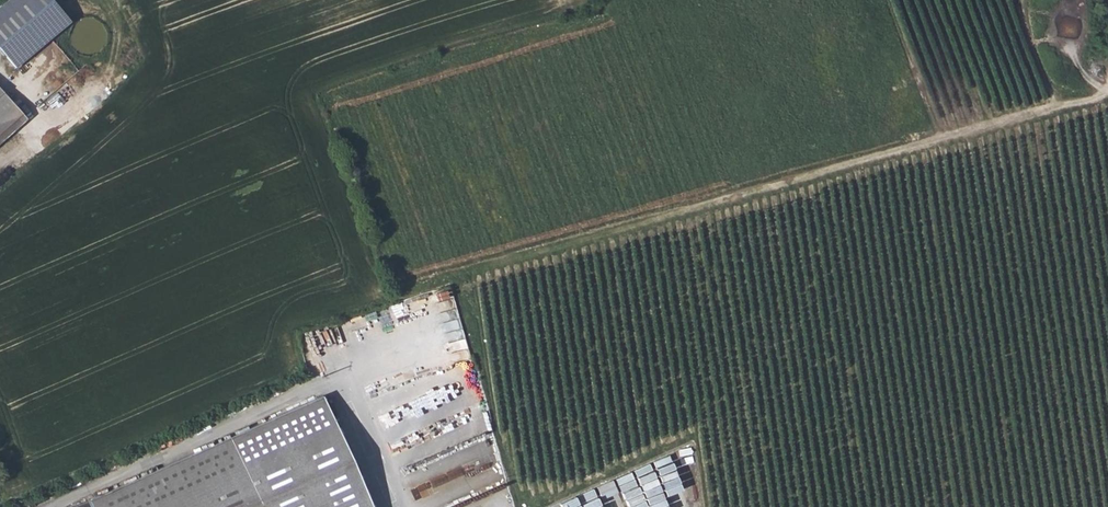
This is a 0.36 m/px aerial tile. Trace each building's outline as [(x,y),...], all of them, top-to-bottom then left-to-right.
[(0,5),(0,51),(16,69),(73,21),(54,0),(5,0),(0,5)] [(28,122),(0,91),(0,146),(28,122)] [(323,397),(74,506),(371,506),(323,397)] [(668,506),(686,506),(687,506),(668,458),(633,471),(641,492),(659,485),(668,506)] [(615,479),(596,486),(597,488),(562,501),(564,506),(625,506),(615,479)]
